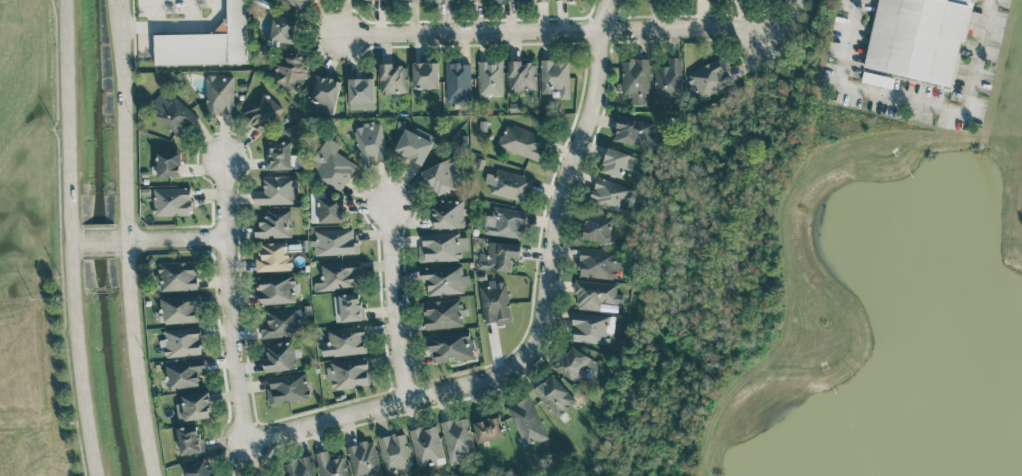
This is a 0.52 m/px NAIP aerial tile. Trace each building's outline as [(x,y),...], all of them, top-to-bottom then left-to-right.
[(247,62),(246,0),(227,0),(228,20),(217,20),(217,33),(154,34),(155,64),(247,62)] [(301,12),(313,0),(290,0),(301,12)] [(951,85),(960,38),(964,39),(972,0),(878,0),(864,68),(951,85)] [(296,17),(272,15),(271,41),(295,42),(296,17)] [(277,53),(273,84),(295,87),(296,79),(303,80),(306,50),(294,49),(293,55),(277,53)] [(682,57),(668,57),(669,66),(654,66),(656,104),(675,103),(674,97),(683,97),(682,57)] [(734,82),(722,57),(685,73),(693,91),(698,88),(702,96),(734,82)] [(649,58),(621,59),(622,82),(616,83),(616,90),(623,90),(623,97),(631,97),(632,104),(645,104),(645,95),(650,95),(649,58)] [(540,60),(541,92),(560,91),(560,98),(569,98),(569,59),(540,60)] [(536,63),(522,64),(521,60),(508,60),(509,91),(537,89),(536,63)] [(502,61),(478,62),(478,96),(503,95),(502,61)] [(413,62),(413,88),(439,88),(438,62),(413,62)] [(470,62),(445,63),(446,102),(471,101),(470,62)] [(380,93),(408,93),(407,64),(379,64),(380,93)] [(894,78),(864,71),(861,80),(892,88),(894,78)] [(207,114),(234,113),(233,75),(206,76),(207,114)] [(348,78),(349,109),(374,108),(374,77),(348,78)] [(174,96),(170,101),(160,93),(152,102),(161,109),(155,116),(181,137),(199,116),(174,96)] [(266,131),(281,104),(261,93),(246,120),(266,131)] [(614,141),(650,145),(653,121),(617,117),(614,141)] [(387,161),(381,121),(354,125),(360,165),(387,161)] [(504,123),(498,147),(541,159),(548,136),(504,123)] [(394,153),(424,164),(435,135),(414,127),(413,131),(404,128),(394,153)] [(341,144),(326,136),(308,172),(343,190),(356,163),(337,153),(341,144)] [(269,169),(299,168),(298,154),(291,154),(291,141),(269,142),(269,169)] [(632,171),(637,157),(609,147),(600,170),(621,178),(624,168),(632,171)] [(158,177),(181,176),(180,151),(157,152),(158,177)] [(424,168),(434,195),(464,183),(453,157),(424,168)] [(495,174),(487,172),(484,182),(491,184),(489,192),(525,201),(531,177),(496,168),(495,174)] [(263,190),(254,191),(254,204),(297,203),(296,175),(263,176),(263,190)] [(624,213),(632,188),(597,177),(589,202),(624,213)] [(153,187),(153,215),(191,215),(191,187),(153,187)] [(344,198),(319,199),(320,222),(345,222),(344,198)] [(433,228),(465,227),(464,200),(432,201),(433,228)] [(522,239),(526,211),(493,206),(492,215),(486,214),(483,232),(522,239)] [(291,236),(290,209),(265,210),(265,216),(256,216),(256,237),(291,236)] [(613,217),(586,214),(583,239),(611,242),(613,217)] [(316,230),(316,240),(313,240),(313,254),(359,252),(359,242),(353,242),(353,228),(316,230)] [(419,261),(461,259),(461,250),(468,250),(467,233),(422,234),(422,245),(418,245),(419,261)] [(479,252),(478,268),(512,271),(513,257),(520,257),(521,243),(489,241),(487,253),(479,252)] [(287,242),(256,243),(257,271),(293,270),(292,257),(287,257),(287,242)] [(580,247),(578,275),(619,279),(622,251),(580,247)] [(355,288),(354,272),(362,272),(361,260),(321,262),(322,281),(314,282),(314,289),(355,288)] [(197,289),(196,261),(158,262),(159,290),(197,289)] [(428,295),(464,293),(464,284),(469,283),(469,274),(463,275),(462,266),(419,267),(419,283),(427,282),(428,295)] [(295,302),(295,293),(296,293),(296,275),(258,276),(259,303),(295,302)] [(506,279),(488,281),(488,285),(479,286),(484,324),(511,321),(506,279)] [(575,308),(604,310),(604,303),(622,304),(622,294),(616,293),(616,282),(576,280),(575,308)] [(363,320),(362,293),(334,294),(336,321),(363,320)] [(198,321),(197,294),(161,296),(162,323),(198,321)] [(425,329),(465,326),(464,307),(462,307),(461,298),(423,301),(425,329)] [(261,325),(262,337),(297,335),(296,308),(267,309),(267,325),(261,325)] [(572,314),(571,341),(611,343),(612,316),(572,314)] [(367,352),(364,325),(327,329),(329,341),(321,342),(323,357),(367,352)] [(166,356),(203,354),(201,327),(165,329),(166,356)] [(431,361),(473,358),(471,332),(429,335),(431,361)] [(267,343),(267,357),(264,358),(264,370),(295,369),(294,341),(267,343)] [(599,361),(568,346),(556,370),(587,386),(599,361)] [(373,383),(368,356),(326,363),(331,391),(373,383)] [(204,371),(204,360),(167,361),(168,388),(199,387),(198,372),(204,371)] [(534,390),(558,416),(576,400),(552,373),(534,390)] [(269,404),(309,400),(307,375),(267,379),(269,404)] [(176,403),(178,421),(212,416),(208,391),(182,395),(183,402),(176,403)] [(525,447),(548,436),(530,396),(507,406),(525,447)] [(450,465),(469,460),(468,452),(475,451),(468,416),(441,422),(450,465)] [(503,438),(501,417),(474,421),(477,441),(503,438)] [(177,428),(181,455),(204,451),(199,424),(177,428)] [(409,430),(417,465),(444,459),(436,424),(409,430)] [(385,474),(413,469),(406,432),(378,437),(385,474)] [(354,475),(366,475),(381,472),(373,439),(347,445),(354,475)] [(344,456),(330,459),(327,450),(315,453),(321,475),(349,475),(344,456)] [(204,455),(182,468),(187,475),(217,475),(204,455)] [(312,456),(284,461),(287,475),(316,475),(312,456)]
